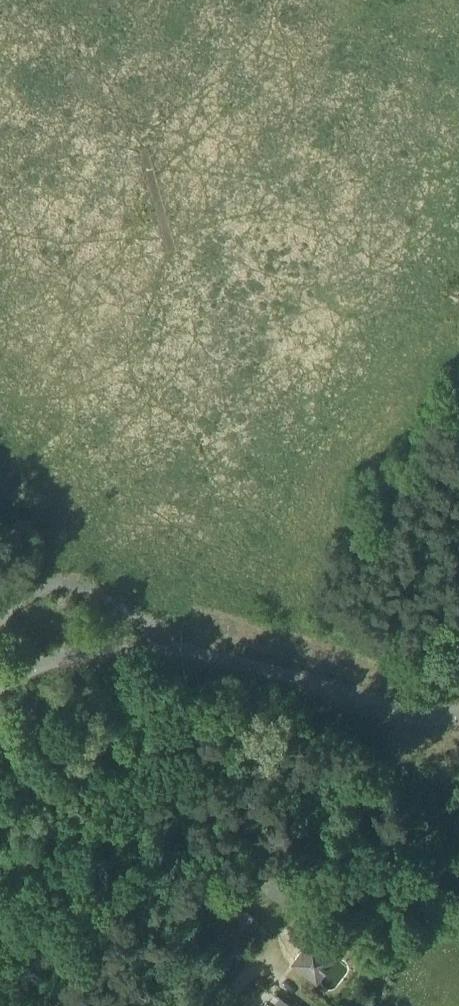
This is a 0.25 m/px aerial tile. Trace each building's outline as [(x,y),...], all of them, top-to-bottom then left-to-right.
[(366,951),(325,917),(289,960),(330,994),(366,951)] [(280,997),(273,1005),(291,1005),(280,997)]
